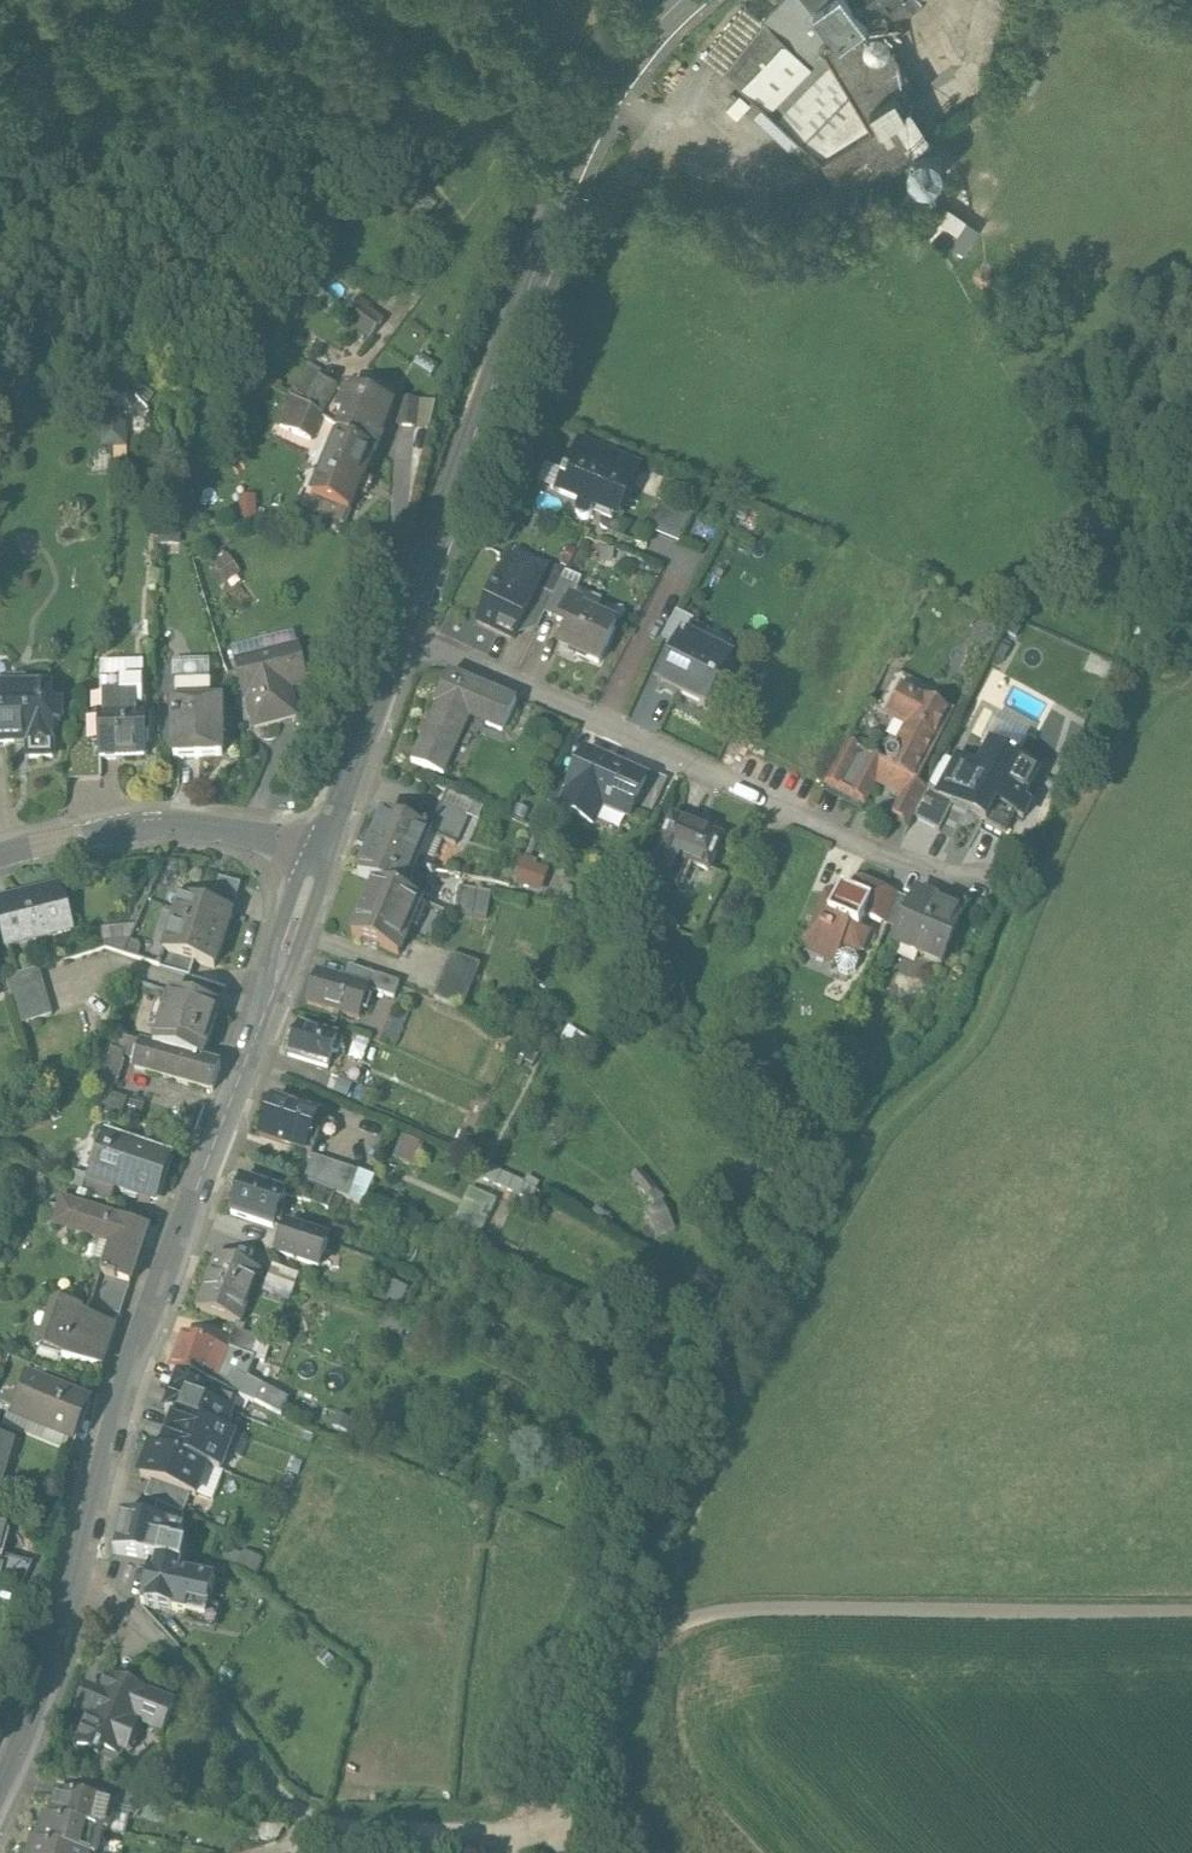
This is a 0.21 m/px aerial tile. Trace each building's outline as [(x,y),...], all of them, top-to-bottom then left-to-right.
[(765,25),(726,74),(820,164),(862,120),(871,134),(912,109),(884,64),(879,65),(873,64),(868,61),(865,57),(865,56),(864,51),(864,50),(864,46),(865,45),(867,41),(868,40),(871,37),(866,28),(868,26),(847,0),(788,0),(765,25)] [(868,26),(900,0),(847,0),(868,26)] [(892,56),(893,50),(892,45),(889,40),(884,37),(878,36),(873,37),(871,37),(868,40),(867,41),(865,45),(864,46),(864,50),(864,51),(865,56),(865,57),(868,61),(873,64),(879,65),(884,64),(889,60),(892,56)] [(820,164),(845,201),(935,146),(912,109),(871,134),(862,120),(820,164)] [(378,333),(386,312),(356,301),(348,323),(378,333)] [(338,388),(321,378),(307,404),(323,413),(338,388)] [(385,404),(349,388),(338,414),(347,418),(339,435),(375,451),(383,432),(375,428),(385,404)] [(375,451),(339,435),(313,496),(349,511),(375,451)] [(627,468),(581,447),(568,476),(565,475),(563,481),(565,482),(560,493),(581,503),(577,511),(577,516),(580,520),(582,521),(587,521),(591,517),(593,513),(611,521),(626,488),(620,485),(627,468)] [(694,516),(663,503),(651,532),(679,544),(694,516)] [(215,566),(231,589),(247,579),(231,555),(215,566)] [(536,591),(552,599),(566,573),(550,565),(540,585),(536,591)] [(506,567),(478,622),(512,640),(522,620),(536,591),(540,585),(506,567)] [(552,599),(546,612),(561,620),(571,599),(576,588),(581,579),(566,573),(552,599)] [(576,588),(571,599),(560,624),(558,627),(566,630),(561,641),(579,649),(576,655),(600,665),(618,626),(594,616),(602,600),(576,588)] [(552,599),(536,591),(522,620),(538,628),(546,612),(552,599)] [(664,639),(677,646),(691,618),(678,612),(664,639)] [(729,661),(683,637),(660,682),(706,706),(729,661)] [(277,655),(239,664),(248,701),(251,700),(257,729),(297,720),(290,691),(307,687),(299,656),(278,661),(277,655)] [(437,706),(413,764),(449,779),(473,723),(505,736),(520,701),(449,672),(435,705),(437,706)] [(142,682),(100,683),(101,713),(100,713),(100,717),(100,756),(101,756),(145,756),(144,712),(143,713),(142,682)] [(211,682),(173,683),(174,757),(223,756),(223,722),(218,705),(211,705),(211,682)] [(29,690),(28,691),(6,691),(6,690),(0,690),(0,744),(29,743),(29,758),(52,757),(51,723),(61,723),(60,708),(51,708),(50,689),(29,690)] [(914,731),(902,754),(901,753),(898,758),(896,758),(893,758),(891,759),(890,762),(889,764),(890,767),(890,769),(861,754),(846,746),(825,786),(867,808),(881,782),(908,797),(916,783),(949,719),(905,696),(893,720),(914,731)] [(868,704),(846,746),(861,754),(883,712),(868,704)] [(100,717),(77,718),(62,774),(102,774),(101,756),(100,756),(100,717)] [(993,748),(981,772),(959,761),(941,795),(941,796),(955,804),(988,821),(987,823),(1006,833),(1017,811),(1025,816),(1032,804),(1025,800),(1040,772),(993,748)] [(584,754),(561,811),(597,826),(605,808),(630,819),(636,805),(646,779),(584,754)] [(646,779),(636,805),(652,813),(666,783),(649,775),(646,779)] [(908,797),(896,820),(907,826),(912,818),(927,789),(916,783),(908,797)] [(941,795),(927,788),(927,789),(912,818),(940,833),(955,804),(941,796),(941,795)] [(471,818),(442,806),(430,835),(429,837),(457,849),(471,818)] [(430,835),(385,815),(371,847),(373,848),(389,855),(390,853),(417,866),(429,837),(430,835)] [(723,841),(673,819),(648,879),(669,888),(681,861),(709,873),(723,841)] [(373,848),(371,847),(358,877),(376,885),(389,855),(373,848)] [(417,866),(390,853),(389,855),(376,885),(377,886),(404,897),(417,866)] [(524,857),(516,885),(547,894),(555,866),(524,857)] [(241,881),(219,874),(210,902),(232,909),(241,881)] [(847,897),(833,891),(825,894),(807,937),(811,947),(838,958),(835,965),(838,972),(846,976),(854,974),(858,964),(855,957),(858,951),(856,948),(861,947),(868,931),(859,927),(865,915),(873,918),(886,890),(862,880),(853,883),(847,897)] [(404,897),(377,886),(354,938),(400,958),(423,906),(404,897)] [(0,900),(0,912),(7,940),(46,931),(47,936),(72,929),(65,897),(49,901),(46,889),(0,900)] [(491,895),(463,890),(458,917),(487,922),(491,895)] [(886,890),(873,918),(886,924),(899,895),(886,890)] [(965,911),(919,891),(914,902),(901,930),(895,946),(898,947),(901,939),(923,949),(920,956),(942,966),(965,911)] [(210,902),(182,893),(164,949),(184,956),(214,965),(232,910),(232,909),(210,902)] [(899,895),(886,924),(901,930),(914,902),(899,895)] [(104,931),(104,948),(125,954),(135,930),(104,931)] [(131,942),(125,954),(140,959),(144,946),(131,942)] [(164,949),(154,946),(148,962),(179,972),(184,956),(164,949)] [(480,967),(452,957),(435,1001),(462,1012),(480,967)] [(40,968),(6,978),(20,1025),(53,1015),(40,968)] [(377,979),(350,969),(345,983),(370,992),(370,993),(371,993),(377,979)] [(345,983),(317,974),(307,1003),(360,1021),(370,993),(370,992),(345,983)] [(219,1006),(170,990),(153,1043),(202,1059),(219,1006)] [(338,1040),(298,1026),(294,1039),(292,1038),(287,1054),(289,1054),(288,1057),(328,1070),(333,1055),(337,1056),(342,1042),(338,1040)] [(142,1040),(121,1033),(116,1049),(137,1056),(142,1040)] [(153,1043),(142,1040),(137,1056),(134,1064),(212,1090),(220,1065),(153,1043)] [(98,1112),(134,1125),(141,1122),(147,1106),(112,1094),(125,1053),(112,1048),(97,1091),(104,1093),(98,1112)] [(355,1083),(333,1076),(328,1090),(351,1097),(355,1083)] [(319,1117),(274,1101),(261,1138),(314,1156),(321,1135),(314,1132),(319,1117)] [(165,1155),(101,1132),(86,1175),(113,1185),(149,1198),(165,1155)] [(403,1134),(397,1158),(421,1164),(427,1140),(403,1134)] [(358,1173),(314,1156),(305,1180),(309,1182),(335,1193),(349,1199),(358,1173)] [(113,1185),(86,1175),(81,1189),(108,1199),(113,1185)] [(285,1193),(244,1178),(232,1213),(273,1227),(285,1193)] [(335,1193),(309,1182),(302,1200),(328,1211),(335,1193)] [(496,1200),(479,1191),(465,1220),(483,1228),(496,1200)] [(145,1228),(62,1200),(55,1223),(100,1238),(94,1254),(107,1258),(102,1272),(127,1281),(145,1228)] [(662,1203),(643,1212),(653,1231),(671,1222),(662,1203)] [(328,1241),(287,1226),(278,1252),(319,1267),(328,1241)] [(259,1271),(217,1255),(197,1307),(240,1323),(259,1271)] [(298,1275),(274,1265),(266,1282),(292,1293),(298,1275)] [(127,1281),(102,1272),(92,1302),(120,1312),(129,1282),(127,1281)] [(82,1310),(55,1301),(41,1343),(65,1351),(63,1357),(101,1362),(112,1325),(80,1314),(82,1310)] [(260,1337),(234,1328),(226,1347),(228,1348),(252,1357),(260,1337)] [(226,1347),(184,1331),(170,1366),(179,1370),(214,1383),(221,1365),(228,1348),(226,1347)] [(235,1371),(221,1365),(214,1383),(236,1392),(252,1399),(281,1415),(287,1400),(235,1371)] [(214,1383),(179,1370),(164,1408),(174,1411),(160,1445),(160,1446),(207,1464),(220,1469),(235,1432),(226,1429),(233,1411),(229,1410),(236,1392),(214,1383)] [(87,1401),(28,1376),(15,1407),(13,1411),(57,1430),(72,1437),(87,1401)] [(13,1411),(15,1407),(3,1401),(0,1408),(0,1423),(51,1445),(57,1430),(13,1411)] [(0,1440),(0,1483),(11,1443),(0,1440)] [(207,1464),(160,1446),(160,1445),(151,1442),(140,1472),(151,1476),(191,1492),(196,1494),(207,1464)] [(191,1492),(151,1476),(144,1494),(158,1499),(183,1512),(191,1492)] [(153,1520),(183,1526),(183,1512),(158,1499),(153,1520)] [(115,1549),(151,1557),(141,1602),(206,1617),(215,1578),(182,1571),(187,1545),(179,1543),(183,1526),(153,1520),(123,1513),(115,1549)] [(101,1696),(99,1695),(78,1744),(98,1753),(97,1756),(99,1757),(102,1749),(121,1757),(136,1721),(162,1732),(173,1706),(108,1678),(101,1696)] [(117,1791),(68,1779),(65,1793),(59,1792),(53,1818),(102,1830),(107,1832),(117,1791)] [(46,1817),(40,1843),(83,1852),(97,1852),(102,1830),(53,1818),(46,1817)] [(34,1841),(31,1852),(83,1852),(40,1843),(34,1841)]
